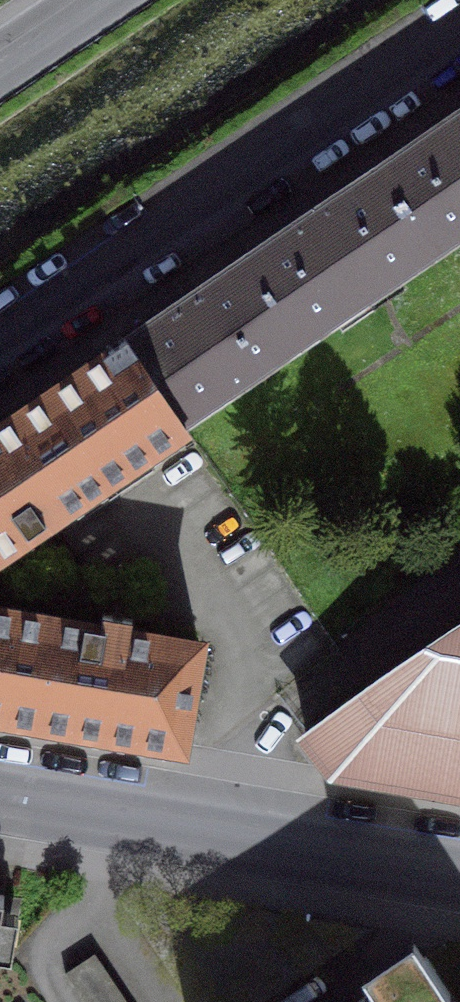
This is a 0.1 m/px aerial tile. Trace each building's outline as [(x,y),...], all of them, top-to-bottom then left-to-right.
[(378,168),(432,248),(459,229),(459,113),(446,122),(378,168)] [(311,214),(243,260),(296,336),(299,340),(432,248),(378,168),(311,214)] [(185,300),(127,339),(179,416),(296,336),(243,260),(185,300)] [(47,393),(106,478),(185,425),(179,416),(127,339),(118,345),(47,393)] [(0,425),(0,487),(30,530),(106,478),(47,393),(9,419),(0,425)] [(30,530),(0,487),(0,550),(30,530)] [(40,720),(56,618),(0,607),(0,713),(40,720)] [(56,618),(40,720),(109,732),(180,744),(198,642),(130,630),(132,619),(102,613),(100,626),(56,618)] [(353,698),(307,734),(331,769),(459,791),(459,624),(434,640),(353,698)] [(65,947),(106,1001),(151,1001),(94,925),(78,937),(65,947)] [(354,1001),(457,1001),(412,936),(361,970),(374,989),(354,1001)]
